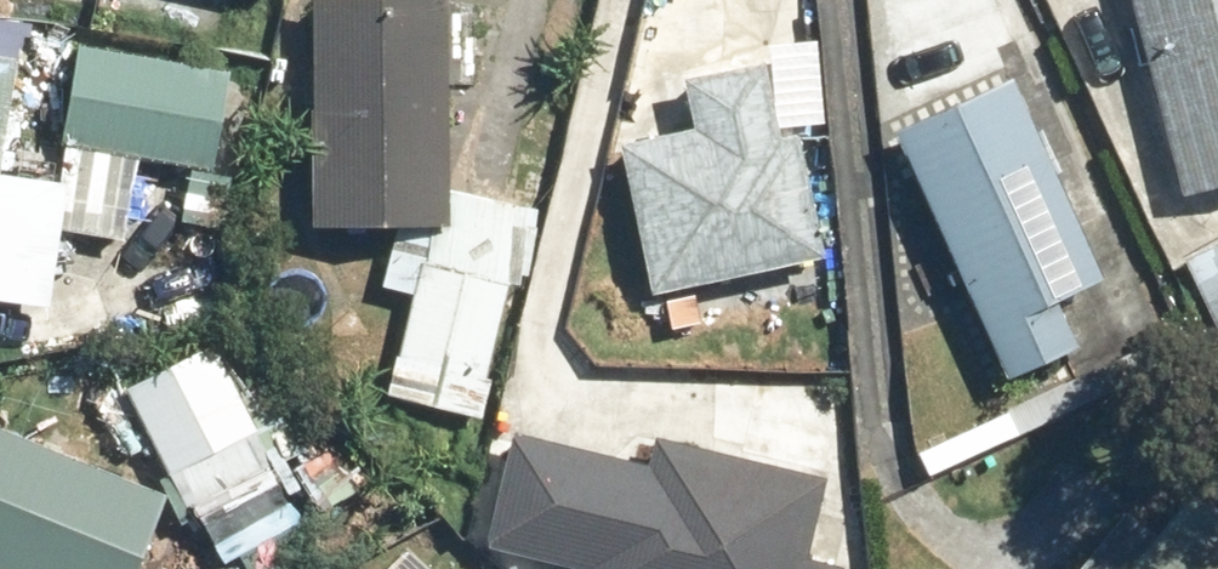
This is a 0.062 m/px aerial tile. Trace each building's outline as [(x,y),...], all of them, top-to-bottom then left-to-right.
[(324,215),(466,213),(463,0),(321,0),(324,215)] [(1217,169),(1217,0),(1135,0),(1177,179),(1217,169)] [(0,38),(0,299),(43,45),(0,38)] [(101,38),(80,134),(207,161),(228,65),(101,38)] [(641,136),(668,282),(818,254),(781,60),(688,77),(697,126),(641,136)] [(907,128),(1001,378),(1084,347),(1063,292),(1110,274),(1037,80),(907,128)] [(1207,269),(1217,289),(1217,263),(1207,269)] [(390,403),(484,418),(506,284),(412,269),(390,403)] [(161,439),(254,404),(230,340),(137,375),(161,439)] [(39,568),(141,568),(182,481),(0,398),(0,551),(39,568)] [(855,556),(808,544),(826,477),(659,432),(650,465),(522,431),(492,542),(581,566),(580,568),(851,568),(855,556)] [(1141,568),(1217,568),(1217,489),(1209,482),(1141,568)]
